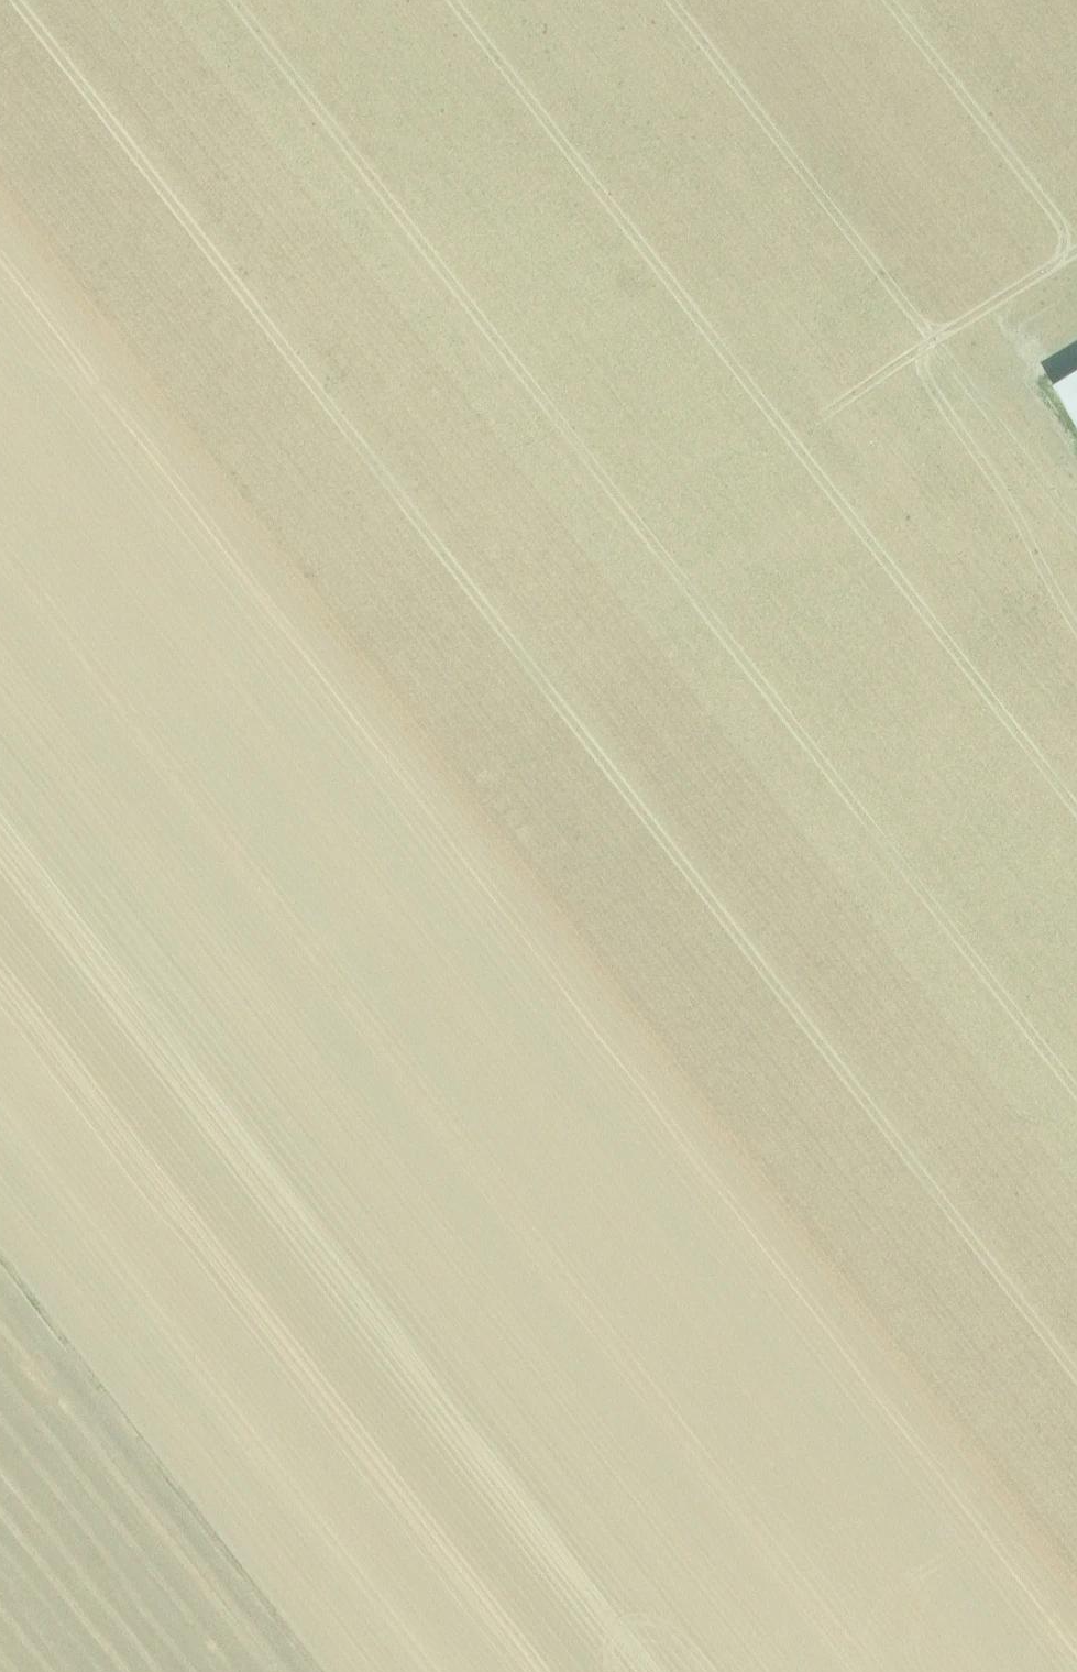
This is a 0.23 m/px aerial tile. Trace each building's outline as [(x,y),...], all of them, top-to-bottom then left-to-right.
[(1054,382),(1076,419),(1076,368),(1054,382)]
